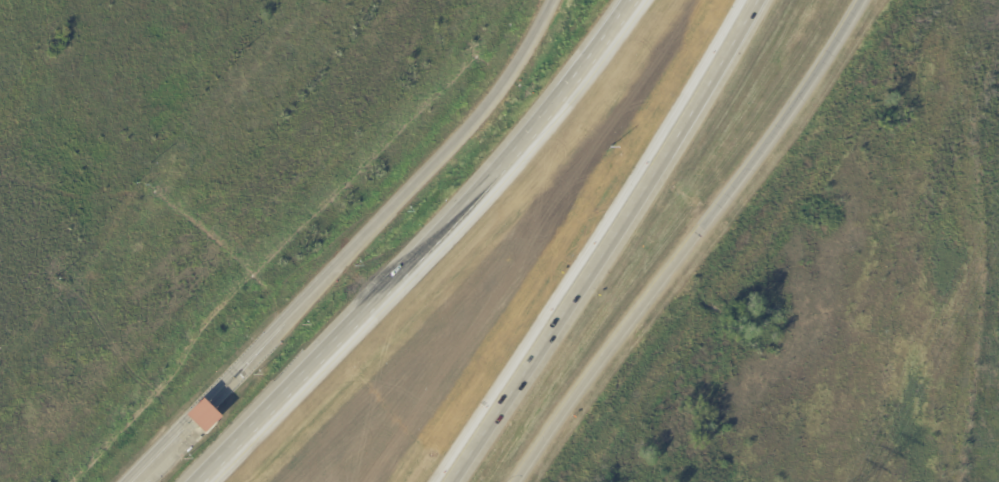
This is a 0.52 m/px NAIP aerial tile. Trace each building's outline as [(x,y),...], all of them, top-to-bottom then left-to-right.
[(202,402),(216,416),(201,432),(186,418),(182,414),(198,398),(202,402)]
